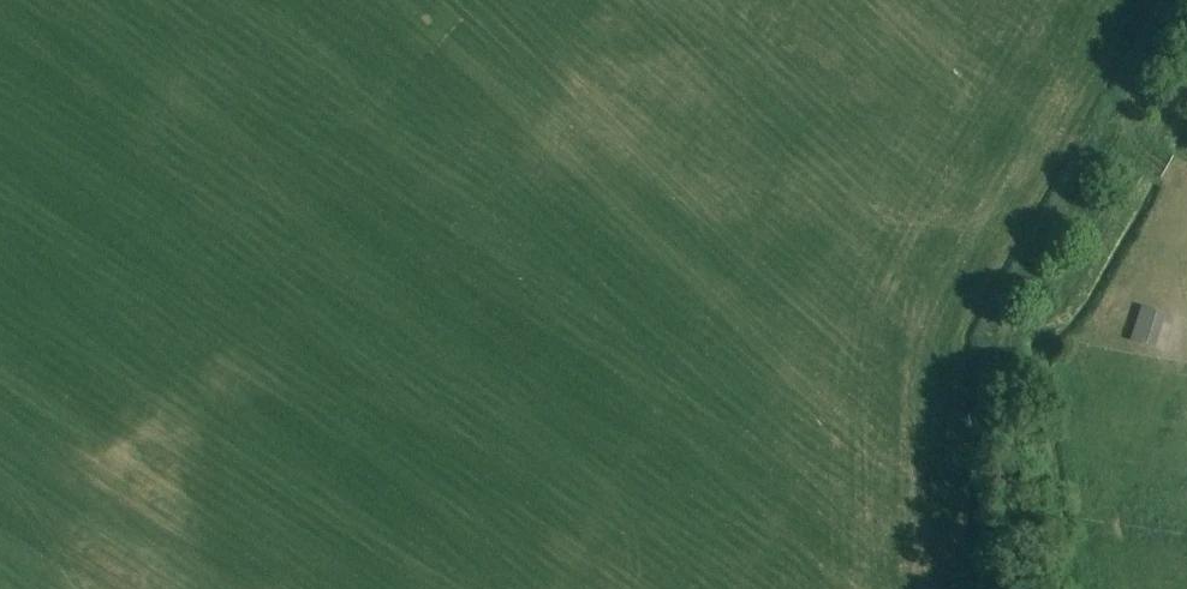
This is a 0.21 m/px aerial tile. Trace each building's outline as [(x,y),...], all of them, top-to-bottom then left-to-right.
[(1142,307),(1131,341),(1157,349),(1168,315),(1142,307)]
